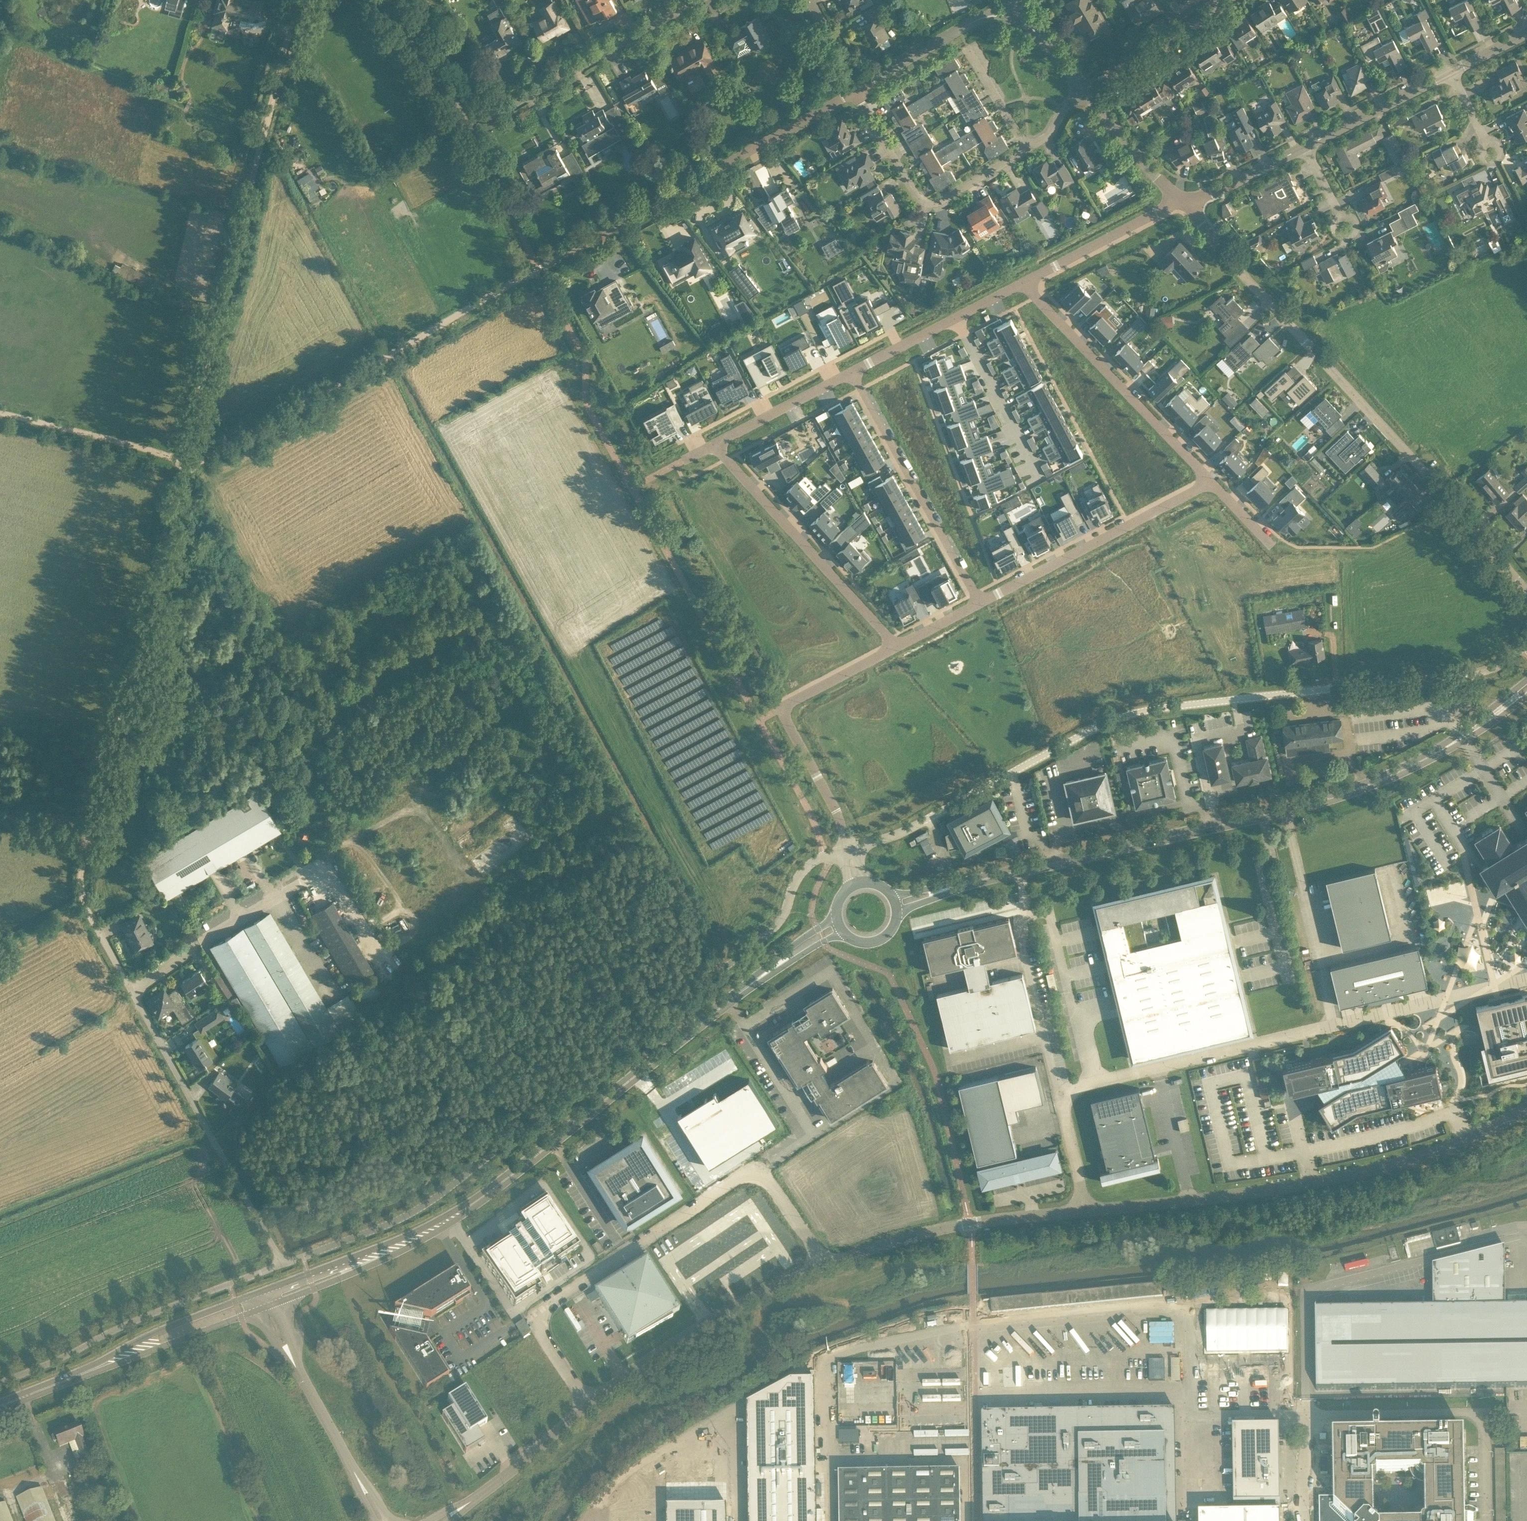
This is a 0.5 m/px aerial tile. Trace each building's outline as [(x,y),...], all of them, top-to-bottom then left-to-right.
[(164,5),(170,7),(175,8),(177,0),(166,0),(164,5)] [(228,25),(230,17),(240,20),(239,24),(252,28),(266,25),(265,20),(268,19),(264,0),(262,0),(253,2),(245,0),(241,0),(241,1),(238,0),(217,0),(213,12),(216,12),(212,25),(227,29),(228,25)] [(505,16),(514,11),(509,2),(508,0),(493,0),(497,7),(488,11),(494,22),(492,23),(498,34),(497,38),(495,40),(493,41),(490,35),(481,41),(486,49),(488,48),(494,58),(516,45),(515,44),(517,39),(518,38),(513,31),(505,16)] [(584,15),(589,23),(599,18),(600,20),(617,11),(611,0),(576,0),(584,15)] [(847,10),(864,0),(842,0),(847,10)] [(1093,0),(1072,0),(1067,3),(1072,12),(1070,13),(1074,20),(1076,19),(1087,38),(1108,25),(1103,17),(1093,0)] [(1154,2),(1153,0),(1138,0),(1139,2),(1128,9),(1130,12),(1129,13),(1134,20),(1135,19),(1137,23),(1149,15),(1151,16),(1160,10),(1154,2)] [(1291,9),(1306,0),(1285,0),(1291,9)] [(1459,3),(1450,7),(1449,7),(1455,19),(1463,14),(1470,27),(1471,29),(1475,27),(1484,22),(1482,23),(1477,14),(1470,0),(1463,0),(1459,3)] [(1508,13),(1522,6),(1521,5),(1519,6),(1516,0),(1502,0),(1508,13)] [(569,27),(564,18),(558,9),(557,9),(553,2),(541,9),(545,16),(534,22),(543,39),(557,31),(558,33),(569,27)] [(1270,2),(1251,14),(1262,31),(1269,26),(1267,23),(1279,16),(1281,19),(1287,14),(1280,3),(1273,7),(1270,2)] [(872,46),(879,42),(883,49),(891,44),(888,37),(889,36),(888,36),(886,37),(878,23),(884,19),(879,10),(878,10),(875,6),(865,12),(871,22),(861,27),(872,46)] [(1345,6),(1338,10),(1344,20),(1351,16),(1345,6)] [(1387,25),(1378,8),(1366,14),(1375,32),(1387,25)] [(1425,8),(1411,15),(1415,22),(1398,31),(1404,42),(1411,38),(1420,34),(1427,49),(1441,42),(1440,41),(1438,42),(1426,18),(1429,16),(1425,8)] [(1234,29),(1229,33),(1234,41),(1239,48),(1244,45),(1242,41),(1256,32),(1251,24),(1245,15),(1233,23),(1237,29),(1235,30),(1234,29)] [(727,36),(738,56),(769,38),(757,17),(750,21),(751,23),(727,36)] [(1337,34),(1345,35),(1346,27),(1339,26),(1337,34)] [(1193,51),(1199,60),(1204,67),(1213,61),(1214,63),(1216,66),(1222,62),(1220,59),(1224,57),(1228,61),(1235,57),(1232,51),(1226,43),(1220,47),(1212,36),(1203,42),(1204,44),(1193,51)] [(1408,63),(1406,64),(1393,39),(1382,44),(1378,36),(1361,44),(1369,59),(1377,55),(1379,60),(1381,59),(1385,65),(1391,62),(1395,71),(1409,64),(1408,63)] [(670,60),(675,69),(682,81),(699,70),(708,85),(721,77),(713,63),(715,62),(702,39),(681,51),(682,53),(670,60)] [(82,49),(79,57),(87,60),(90,52),(82,49)] [(930,99),(967,77),(965,73),(963,73),(960,75),(956,69),(960,67),(952,54),(933,65),(939,75),(945,76),(947,80),(931,90),(927,93),(930,99)] [(1519,82),(1516,75),(1522,72),(1516,60),(1496,70),(1502,81),(1489,88),(1491,91),(1491,93),(1493,98),(1495,98),(1496,102),(1517,92),(1513,85),(1519,82)] [(1179,67),(1169,74),(1178,89),(1179,88),(1180,89),(1184,86),(1184,85),(1187,83),(1188,83),(1188,84),(1190,84),(1191,85),(1192,85),(1193,84),(1194,83),(1194,82),(1194,81),(1193,79),(1196,77),(1191,69),(1186,61),(1178,65),(1179,67)] [(1366,86),(1363,79),(1369,76),(1362,62),(1348,69),(1351,76),(1345,79),(1348,86),(1347,87),(1350,93),(1351,92),(1352,93),(1366,86)] [(630,75),(620,81),(626,92),(624,94),(627,100),(624,102),(632,116),(633,116),(632,115),(635,114),(646,108),(639,97),(666,82),(660,73),(649,79),(644,71),(632,78),(630,75)] [(1331,105),(1332,103),(1338,100),(1333,92),(1340,89),(1333,76),(1321,82),(1324,88),(1316,92),(1324,107),(1325,107),(1327,108),(1331,105)] [(981,101),(973,88),(969,90),(966,84),(969,82),(969,81),(967,77),(930,99),(934,105),(935,105),(936,107),(947,100),(946,98),(951,95),(961,112),(981,101)] [(1153,80),(1141,88),(1151,103),(1153,107),(1174,94),(1170,87),(1165,78),(1155,84),(1153,80)] [(167,92),(170,85),(155,80),(152,87),(167,92)] [(182,82),(175,86),(179,93),(186,89),(182,82)] [(1311,114),(1308,108),(1314,105),(1303,83),(1287,91),(1293,103),(1287,106),(1295,122),(1311,114)] [(894,121),(926,102),(930,99),(927,93),(922,96),(906,105),(904,101),(905,95),(900,86),(880,97),(888,110),(892,108),(895,114),(892,116),(892,117),(894,121)] [(1205,86),(1199,90),(1203,97),(1210,92),(1205,86)] [(1151,103),(1141,88),(1121,100),(1129,113),(1132,111),(1138,121),(1144,118),(1139,110),(1151,103)] [(914,118),(930,108),(934,105),(930,99),(926,102),(894,121),(897,125),(898,125),(902,123),(905,129),(901,131),(909,144),(928,132),(923,124),(916,122),(914,118)] [(1202,99),(1195,103),(1198,108),(1205,104),(1202,99)] [(1281,129),(1278,123),(1285,119),(1276,100),(1268,104),(1270,107),(1256,114),(1263,129),(1266,128),(1269,135),(1281,129)] [(988,122),(985,116),(988,114),(981,101),(961,112),(967,121),(973,123),(976,127),(960,137),(954,126),(948,129),(955,140),(959,146),(963,143),(995,124),(993,120),(992,120),(988,122)] [(1436,103),(1411,115),(1416,124),(1418,127),(1422,125),(1427,122),(1431,131),(1432,132),(1437,129),(1446,125),(1441,115),(1443,114),(1436,103)] [(629,130),(616,107),(614,105),(604,111),(603,109),(592,115),(590,111),(582,115),(585,120),(576,125),(581,134),(584,133),(587,138),(583,140),(585,143),(584,144),(588,153),(590,152),(591,153),(617,137),(617,136),(618,135),(621,134),(629,130)] [(1253,126),(1249,118),(1243,106),(1231,112),(1238,126),(1228,131),(1238,151),(1253,143),(1246,130),(1253,126)] [(1507,117),(1516,135),(1514,136),(1517,141),(1526,136),(1526,114),(1524,108),(1516,112),(1507,117)] [(1405,110),(1391,118),(1394,124),(1408,117),(1405,110)] [(1225,142),(1218,127),(1210,113),(1204,116),(1208,132),(1211,138),(1204,142),(1208,150),(1207,151),(1208,154),(1211,153),(1213,160),(1224,157),(1223,148),(1220,144),(1225,142)] [(1132,115),(1127,118),(1131,125),(1137,122),(1132,115)] [(830,135),(826,137),(834,149),(830,152),(834,158),(842,154),(842,153),(860,142),(855,133),(851,135),(842,120),(833,125),(831,126),(834,131),(829,133),(830,135)] [(998,128),(995,124),(959,146),(962,152),(983,139),(986,144),(985,151),(990,159),(1009,148),(1001,135),(997,137),(994,131),(997,129),(998,128)] [(1356,151),(1376,141),(1370,128),(1335,146),(1343,162),(1340,163),(1345,172),(1362,163),(1356,151)] [(1196,153),(1201,150),(1191,131),(1179,137),(1182,142),(1169,149),(1176,163),(1184,159),(1187,164),(1199,158),(1196,153)] [(923,168),(954,149),(959,146),(955,140),(935,153),(932,148),(933,141),(928,132),(909,144),(917,157),(920,155),(924,160),(920,163),(920,164),(923,168)] [(1396,164),(1406,158),(1393,133),(1383,139),(1396,164)] [(1069,147),(1073,153),(1069,155),(1076,167),(1080,164),(1083,169),(1091,165),(1094,170),(1106,163),(1100,153),(1096,156),(1092,149),(1085,137),(1069,147)] [(1440,146),(1432,151),(1439,164),(1440,164),(1441,166),(1442,167),(1444,168),(1446,169),(1448,169),(1449,169),(1451,169),(1454,168),(1467,162),(1463,154),(1459,155),(1457,152),(1461,150),(1457,142),(1448,147),(1442,150),(1440,146)] [(783,152),(787,157),(795,151),(791,145),(783,152)] [(959,156),(958,155),(962,152),(959,146),(954,149),(923,168),(925,172),(926,172),(930,170),(933,176),(929,178),(937,191),(956,180),(951,170),(945,169),(942,164),(951,158),(952,160),(959,156)] [(526,169),(521,172),(526,182),(538,175),(542,182),(546,189),(561,181),(559,179),(570,174),(572,177),(583,170),(581,166),(569,172),(561,158),(556,149),(544,156),(542,153),(523,163),(526,169)] [(873,163),(867,154),(857,160),(855,156),(836,168),(847,187),(858,180),(861,185),(874,178),(867,166),(873,163)] [(1073,180),(1065,166),(1064,164),(1058,167),(1054,161),(1049,165),(1046,160),(1033,169),(1038,177),(1044,186),(1055,180),(1056,183),(1059,183),(1060,183),(1062,186),(1065,185),(1073,180)] [(1382,180),(1396,173),(1392,166),(1379,173),(1382,180)] [(1517,178),(1519,183),(1526,179),(1526,178),(1526,177),(1526,167),(1522,169),(1520,166),(1512,169),(1517,178)] [(314,167),(310,169),(316,180),(320,177),(314,167)] [(312,204),(321,199),(318,195),(327,190),(325,184),(319,187),(311,171),(298,178),(312,204)] [(1287,171),(1253,188),(1263,208),(1270,204),(1274,210),(1299,197),(1293,184),(1294,184),(1287,171)] [(1369,213),(1378,209),(1384,206),(1380,197),(1387,194),(1380,181),(1366,188),(1370,195),(1362,199),(1369,213)] [(1498,210),(1504,222),(1514,217),(1504,196),(1509,194),(1503,182),(1498,185),(1497,184),(1489,188),(1489,187),(1483,186),(1481,182),(1468,188),(1467,186),(1455,192),(1461,204),(1467,201),(1474,215),(1487,208),(1490,214),(1498,210)] [(780,222),(782,221),(785,226),(797,220),(785,198),(791,194),(787,187),(769,197),(771,201),(766,204),(765,202),(755,207),(760,214),(758,216),(768,229),(780,222)] [(1036,199),(1034,197),(1029,188),(1019,195),(1015,189),(1002,197),(1013,215),(1027,207),(1026,206),(1036,199)] [(901,210),(892,194),(890,192),(884,196),(881,190),(872,195),(867,198),(872,206),(875,205),(877,208),(872,211),(877,220),(887,214),(885,210),(888,208),(893,215),(901,210)] [(971,223),(966,226),(969,231),(974,229),(985,223),(990,230),(1000,224),(993,213),(998,210),(994,204),(989,195),(978,201),(981,206),(968,213),(971,219),(969,220),(971,223)] [(1043,199),(1031,206),(1038,218),(1050,210),(1043,199)] [(1232,213),(1226,203),(1223,204),(1223,214),(1225,217),(1232,213)] [(1394,235),(1418,224),(1413,213),(1419,210),(1416,203),(1398,211),(1401,216),(1389,222),(1393,229),(1368,242),(1372,250),(1373,249),(1375,253),(1372,255),(1377,264),(1397,254),(1392,244),(1397,242),(1394,235)] [(1097,206),(1104,217),(1107,215),(1101,204),(1097,206)] [(711,228),(725,253),(735,248),(731,242),(744,236),(745,239),(758,232),(751,219),(748,220),(743,211),(733,216),(734,219),(722,225),(721,223),(711,228)] [(1299,213),(1286,220),(1291,229),(1288,231),(1293,239),(1290,240),(1296,251),(1299,249),(1298,246),(1297,245),(1304,241),(1305,243),(1316,237),(1317,240),(1320,238),(1315,227),(1317,226),(1312,218),(1313,219),(1304,224),(1299,213)] [(927,254),(923,274),(929,276),(931,278),(937,279),(942,276),(944,270),(942,267),(944,257),(940,254),(942,253),(944,253),(947,254),(949,253),(951,254),(955,253),(956,252),(959,251),(969,244),(960,229),(957,231),(955,231),(952,232),(953,234),(952,235),(948,236),(946,235),(947,234),(934,231),(929,254),(927,254)] [(913,246),(914,245),(915,238),(913,238),(914,233),(900,231),(899,235),(891,234),(888,250),(896,251),(895,258),(903,260),(905,262),(903,271),(901,273),(900,277),(901,280),(910,281),(912,279),(913,278),(918,279),(917,285),(924,248),(913,246)] [(1259,234),(1245,241),(1251,247),(1263,241),(1259,234)] [(710,265),(695,237),(681,245),(684,250),(670,258),(671,260),(663,264),(674,284),(686,277),(682,270),(692,265),(697,272),(710,265)] [(829,250),(833,255),(844,246),(836,237),(825,246),(829,250)] [(1166,256),(1160,262),(1168,270),(1174,265),(1182,273),(1187,279),(1188,279),(1190,277),(1192,276),(1193,277),(1200,271),(1198,269),(1202,266),(1194,256),(1191,253),(1180,241),(1165,255),(1166,256)] [(1356,271),(1346,253),(1333,259),(1331,256),(1318,263),(1317,262),(1313,264),(1317,272),(1321,270),(1327,282),(1334,278),(1333,276),(1346,270),(1348,275),(1356,271)] [(1313,264),(1317,262),(1313,254),(1301,261),(1305,268),(1313,264)] [(746,272),(737,280),(750,297),(760,290),(746,272)] [(845,277),(832,284),(833,284),(843,303),(838,305),(849,327),(854,325),(855,324),(864,320),(868,328),(869,329),(881,322),(877,313),(890,306),(890,307),(891,307),(887,299),(886,300),(887,300),(874,307),(868,296),(855,302),(843,279),(846,278),(845,277)] [(623,292),(616,280),(595,291),(594,289),(584,294),(586,297),(584,297),(595,317),(607,310),(612,320),(632,309),(624,296),(621,297),(620,294),(623,292)] [(1074,310),(1082,302),(1090,310),(1104,298),(1096,289),(1090,294),(1079,283),(1073,289),(1072,289),(1070,291),(1070,292),(1063,298),(1074,310)] [(1221,295),(1211,305),(1217,311),(1218,310),(1224,316),(1222,317),(1226,321),(1219,327),(1228,336),(1225,338),(1231,345),(1241,335),(1235,329),(1243,322),(1237,316),(1244,309),(1243,309),(1232,298),(1234,296),(1234,295),(1227,301),(1221,295)] [(803,298),(794,303),(800,314),(809,310),(803,298)] [(833,304),(816,312),(822,323),(827,320),(834,333),(822,339),(826,346),(834,342),(834,343),(835,343),(834,341),(838,340),(840,344),(851,339),(838,314),(839,314),(839,313),(838,314),(833,304)] [(1087,318),(1092,324),(1091,325),(1090,326),(1091,328),(1095,332),(1097,334),(1095,335),(1101,340),(1102,339),(1104,341),(1118,327),(1108,317),(1113,312),(1106,304),(1099,311),(1097,309),(1087,318)] [(1147,314),(1147,318),(1149,318),(1154,316),(1154,307),(1147,307),(1146,314),(1147,314)] [(752,312),(742,317),(744,322),(756,316),(752,312)] [(1140,315),(1120,335),(1126,341),(1137,330),(1131,325),(1136,320),(1143,327),(1147,323),(1140,315)] [(991,349),(1017,335),(1015,331),(1017,330),(1011,319),(993,328),(998,336),(987,342),(991,349)] [(795,347),(784,353),(792,369),(799,366),(808,361),(802,349),(810,344),(805,334),(792,341),(795,347)] [(1005,350),(1009,357),(1027,348),(1021,337),(1019,338),(1017,335),(991,349),(995,356),(1005,350)] [(1240,340),(1222,357),(1235,370),(1255,351),(1261,357),(1262,356),(1268,362),(1273,357),(1282,349),(1282,348),(1280,349),(1270,338),(1270,337),(1270,336),(1261,345),(1257,340),(1252,335),(1244,342),(1243,343),(1240,340)] [(1117,352),(1115,353),(1121,359),(1125,363),(1124,365),(1125,366),(1127,365),(1133,371),(1143,361),(1137,356),(1139,354),(1128,341),(1117,352)] [(747,363),(746,363),(759,387),(768,382),(766,379),(778,374),(779,376),(787,372),(772,343),(770,344),(760,350),(769,367),(761,371),(755,359),(747,363)] [(968,353),(964,346),(958,349),(962,356),(968,353)] [(1006,377),(1032,363),(1031,360),(1032,359),(1027,348),(1009,357),(1009,358),(1013,356),(1017,362),(1002,370),(1006,377)] [(728,372),(712,380),(725,404),(727,403),(750,391),(748,387),(729,353),(721,357),(728,372)] [(938,380),(963,371),(961,363),(949,368),(945,357),(937,360),(936,358),(924,365),(929,376),(937,373),(939,379),(938,380)] [(1155,365),(1149,359),(1141,367),(1146,373),(1155,365)] [(1024,387),(1042,377),(1036,366),(1034,367),(1032,363),(1006,377),(1010,384),(1020,379),(1024,387)] [(1173,366),(1149,388),(1158,398),(1164,392),(1165,393),(1164,391),(1173,383),(1176,386),(1185,378),(1173,366)] [(966,378),(963,371),(938,380),(938,381),(940,380),(942,386),(933,389),(938,401),(958,393),(954,383),(966,378)] [(1285,371),(1264,390),(1272,399),(1285,388),(1289,392),(1299,403),(1317,387),(1310,379),(1305,374),(1303,375),(1296,382),(1285,371)] [(674,377),(666,381),(667,381),(668,380),(671,387),(670,387),(670,388),(677,384),(676,384),(673,378),(674,377)] [(978,378),(972,382),(974,387),(981,384),(978,378)] [(691,389),(683,392),(688,400),(685,402),(689,410),(686,411),(692,422),(718,408),(717,406),(718,405),(706,381),(704,382),(705,384),(692,391),(691,389)] [(1035,396),(1038,403),(1052,396),(1046,385),(1045,386),(1042,382),(1016,396),(1020,403),(1035,396)] [(981,384),(974,387),(977,394),(984,390),(981,384)] [(1228,392),(1222,397),(1232,407),(1237,402),(1228,392)] [(962,403),(958,393),(938,401),(942,412),(950,409),(952,415),(951,415),(951,416),(977,407),(974,399),(962,403)] [(1210,403),(1202,394),(1196,400),(1190,394),(1183,400),(1177,394),(1165,405),(1185,426),(1210,403)] [(1031,425),(1058,411),(1056,407),(1058,406),(1052,396),(1038,403),(1042,410),(1028,418),(1031,425)] [(1250,402),(1256,408),(1262,402),(1256,396),(1250,402)] [(1311,409),(1305,413),(1313,422),(1319,418),(1327,427),(1325,428),(1331,434),(1344,422),(1333,410),(1336,409),(1326,398),(1312,410),(1311,409)] [(665,407),(640,420),(645,429),(649,427),(656,440),(656,441),(673,432),(679,429),(677,426),(685,422),(674,402),(665,407)] [(837,424),(858,412),(853,402),(843,408),(840,402),(828,409),(837,424)] [(979,414),(977,407),(951,416),(953,416),(955,422),(947,425),(951,436),(971,429),(967,418),(979,414)] [(1049,433),(1049,434),(1067,424),(1061,414),(1060,415),(1058,411),(1031,425),(1035,432),(1050,424),(1053,431),(1049,433)] [(842,433),(863,422),(858,412),(837,424),(842,433)] [(993,413),(988,416),(990,422),(993,421),(996,419),(993,413)] [(1220,438),(1209,426),(1213,422),(1206,414),(1193,426),(1198,431),(1194,435),(1199,440),(1203,445),(1204,445),(1208,449),(1220,438)] [(999,424),(996,419),(993,421),(990,422),(992,428),(999,424)] [(847,443),(869,431),(863,422),(842,433),(847,443)] [(1047,454),(1073,440),(1071,436),(1073,435),(1067,424),(1049,434),(1053,441),(1043,447),(1047,454)] [(975,439),(971,429),(951,436),(955,447),(963,444),(966,450),(964,451),(964,452),(990,442),(987,435),(975,439)] [(1326,450),(1340,466),(1350,456),(1356,462),(1368,450),(1372,447),(1368,442),(1369,442),(1367,439),(1366,440),(1360,434),(1355,438),(1348,430),(1326,450)] [(853,452),(874,440),(869,431),(847,443),(852,441),(856,450),(852,452),(853,452)] [(1036,441),(1033,436),(1027,438),(1030,444),(1036,441)] [(1246,464),(1235,453),(1241,444),(1235,437),(1225,448),(1229,453),(1220,462),(1228,472),(1234,478),(1237,475),(1236,474),(1246,464)] [(858,462),(879,450),(874,440),(853,452),(858,462)] [(1075,443),(1073,440),(1047,454),(1050,461),(1061,455),(1065,463),(1083,454),(1077,442),(1075,443)] [(1039,447),(1036,441),(1030,444),(1033,450),(1039,447)] [(779,445),(777,442),(751,455),(756,464),(757,463),(759,466),(766,462),(771,471),(780,466),(775,457),(783,453),(784,452),(780,445),(779,445)] [(993,450),(990,442),(964,452),(966,451),(968,457),(960,461),(964,472),(984,464),(981,454),(993,450)] [(1313,454),(1318,449),(1314,444),(1309,449),(1313,454)] [(1002,458),(1005,457),(1009,455),(1006,449),(1000,452),(1002,458)] [(875,465),(885,460),(879,450),(858,462),(866,477),(878,470),(875,465)] [(1261,453),(1256,460),(1260,464),(1266,458),(1261,453)] [(1047,461),(1041,464),(1044,470),(1050,467),(1047,461)] [(790,464),(781,468),(788,481),(800,471),(798,468),(795,462),(791,464),(790,464)] [(1391,482),(1397,488),(1409,477),(1408,475),(1409,474),(1406,472),(1405,472),(1401,468),(1396,472),(1394,470),(1387,477),(1384,480),(1368,463),(1361,470),(1377,487),(1380,485),(1382,487),(1385,484),(1387,486),(1391,482)] [(988,475),(984,464),(964,472),(968,483),(977,480),(979,486),(977,487),(1003,478),(1000,470),(988,475)] [(1256,483),(1247,491),(1260,505),(1273,492),(1260,479),(1268,472),(1263,465),(1250,477),(1256,483)] [(1521,471),(1526,475),(1514,486),(1520,493),(1526,487),(1526,465),(1521,471)] [(1493,466),(1489,468),(1477,479),(1497,502),(1514,488),(1498,476),(1500,475),(1496,466),(1493,467),(1493,466)] [(841,469),(836,474),(840,479),(844,475),(841,469)] [(861,474),(849,480),(852,486),(865,480),(861,474)] [(877,496),(898,485),(893,475),(883,480),(880,475),(868,481),(877,496)] [(1420,488),(1409,477),(1397,488),(1389,496),(1399,506),(1392,513),(1399,521),(1420,510),(1409,499),(1420,488)] [(1006,485),(1003,478),(977,487),(978,488),(979,487),(982,493),(973,496),(977,508),(998,500),(994,490),(1006,485)] [(799,507),(802,505),(806,510),(831,487),(826,481),(822,485),(820,483),(811,492),(801,480),(799,482),(798,481),(785,492),(791,498),(789,500),(797,508),(798,507),(799,507)] [(1087,496),(1080,500),(1090,519),(1091,519),(1090,517),(1099,513),(1101,518),(1113,512),(1102,490),(1102,491),(1098,483),(1092,485),(1097,493),(1088,498),(1087,496)] [(882,506),(903,494),(898,485),(877,496),(882,506)] [(1274,519),(1286,532),(1289,529),(1292,532),(1300,524),(1297,521),(1305,514),(1296,505),(1305,496),(1296,485),(1279,501),(1285,508),(1274,519)] [(811,524),(826,540),(839,528),(828,515),(835,509),(831,504),(843,493),(837,487),(821,501),(827,509),(811,524)] [(1069,511),(1054,519),(1059,528),(1060,527),(1065,537),(1075,532),(1074,530),(1079,527),(1077,524),(1084,520),(1068,491),(1061,495),(1069,511)] [(1526,498),(1522,493),(1514,501),(1517,504),(1506,514),(1520,529),(1525,525),(1526,527),(1526,499),(1526,498)] [(891,513),(909,504),(903,494),(882,506),(886,504),(891,513)] [(892,525),(914,513),(909,504),(891,513),(896,522),(892,524),(892,525)] [(864,511),(859,516),(867,525),(871,522),(864,511)] [(898,534),(919,523),(914,513),(892,525),(898,534)] [(1035,531),(1028,534),(1032,542),(1028,544),(1034,553),(1050,545),(1048,542),(1051,541),(1044,529),(1051,525),(1044,513),(1035,517),(1038,523),(1032,526),(1035,531)] [(851,523),(834,539),(842,547),(838,551),(845,559),(845,560),(845,561),(853,570),(860,563),(863,566),(871,558),(863,549),(860,552),(848,539),(859,529),(858,529),(857,530),(851,523)] [(924,532),(919,523),(898,534),(906,549),(918,543),(915,538),(924,532)] [(1009,539),(992,548),(996,556),(995,556),(1002,570),(1019,561),(1015,554),(1018,553),(1014,546),(1021,543),(1012,525),(1004,529),(1009,539)] [(918,547),(899,557),(902,563),(921,553),(918,547)] [(937,575),(917,586),(927,605),(928,604),(927,602),(935,597),(936,600),(939,598),(941,602),(944,600),(958,593),(949,576),(940,581),(937,575)] [(909,592),(895,599),(899,607),(898,608),(905,621),(916,615),(913,609),(917,607),(914,600),(920,597),(913,582),(906,586),(909,592)] [(1303,609),(1263,616),(1266,633),(1307,625),(1303,609)] [(1325,656),(1322,638),(1308,641),(1309,645),(1289,649),(1291,663),(1314,659),(1314,658),(1325,656)] [(1341,719),(1312,723),(1284,726),(1286,744),(1286,746),(1287,754),(1295,753),(1316,751),(1329,749),(1328,740),(1343,738),(1341,719)] [(1266,757),(1265,758),(1260,736),(1247,739),(1252,760),(1234,764),(1238,781),(1251,778),(1251,780),(1257,778),(1257,777),(1270,774),(1266,757)] [(1212,781),(1230,777),(1222,744),(1205,748),(1212,781)] [(1169,771),(1167,758),(1128,767),(1131,780),(1128,781),(1131,794),(1134,793),(1137,806),(1175,797),(1173,784),(1175,784),(1172,771),(1169,771)] [(1075,819),(1114,810),(1106,772),(1066,781),(1075,819)] [(258,793),(143,860),(165,897),(173,893),(178,890),(280,830),(258,793)] [(981,841),(1002,836),(1001,830),(1005,828),(997,813),(995,802),(992,804),(991,802),(981,807),(980,803),(947,821),(950,826),(954,824),(956,828),(946,833),(949,848),(965,844),(967,848),(981,841)] [(1521,843),(1513,848),(1500,826),(1493,830),(1492,828),(1483,834),(1484,836),(1477,840),(1491,862),(1482,867),(1487,873),(1483,876),(1489,885),(1492,882),(1496,889),(1505,884),(1526,920),(1526,839),(1521,843)] [(926,832),(918,835),(925,851),(933,847),(926,832)] [(1343,947),(1391,936),(1375,867),(1326,879),(1329,889),(1328,889),(1331,899),(1333,909),(1338,927),(1338,928),(1338,929),(1342,947),(1343,947)] [(1199,910),(1197,903),(1201,902),(1213,876),(1097,904),(1099,914),(1102,926),(1109,924),(1110,931),(1106,932),(1107,939),(1112,937),(1115,951),(1108,953),(1134,1059),(1250,1031),(1225,925),(1204,930),(1201,916),(1205,915),(1204,908),(1199,910)] [(185,902),(178,890),(173,893),(177,901),(174,903),(177,907),(185,902)] [(373,971),(332,901),(309,915),(350,984),(373,971)] [(327,1011),(277,927),(269,913),(244,928),(312,1045),(338,1030),(336,1027),(327,1011)] [(153,943),(139,915),(122,923),(127,935),(129,934),(131,939),(129,940),(134,948),(143,944),(145,947),(153,943)] [(1023,973),(990,981),(985,959),(1017,951),(1009,917),(974,926),(973,924),(959,927),(959,929),(924,938),(932,972),(964,964),(970,986),(937,994),(950,1048),(1036,1027),(1023,973)] [(312,1045),(244,928),(212,947),(280,1064),(295,1056),(312,1045)] [(1418,945),(1331,966),(1340,1005),(1349,1003),(1360,1000),(1366,999),(1379,996),(1389,994),(1389,993),(1404,990),(1407,989),(1419,986),(1428,984),(1418,945)] [(206,981),(199,970),(182,982),(192,996),(201,990),(198,986),(206,981)] [(232,994),(225,984),(217,974),(211,978),(225,998),(232,994)] [(176,988),(166,995),(164,991),(149,1001),(159,1016),(166,1011),(167,1012),(174,1007),(176,1010),(179,1009),(187,1020),(194,1015),(176,988)] [(775,1035),(771,1038),(799,1082),(802,1080),(803,1082),(808,1079),(816,1093),(814,1094),(827,1115),(829,1114),(832,1118),(887,1083),(873,1060),(870,1062),(869,1060),(830,1084),(822,1070),(827,1067),(821,1057),(819,1059),(805,1036),(812,1032),(818,1028),(822,1033),(831,1027),(830,1025),(849,1013),(833,988),(807,1004),(808,1007),(806,1009),(809,1013),(803,1018),(796,1022),(795,1020),(774,1033),(775,1035)] [(1476,1007),(1480,1023),(1482,1029),(1483,1035),(1492,1072),(1493,1072),(1526,1064),(1526,995),(1476,1007)] [(361,1012),(352,997),(327,1011),(336,1027),(361,1012)] [(221,1062),(205,1036),(204,1036),(207,1034),(204,1030),(225,1017),(218,1007),(194,1022),(198,1028),(193,1032),(197,1038),(185,1045),(198,1066),(204,1062),(208,1070),(221,1062)] [(1354,1049),(1283,1066),(1289,1091),(1316,1085),(1325,1099),(1319,1103),(1332,1126),(1358,1110),(1408,1098),(1410,1098),(1411,1102),(1410,1102),(1410,1103),(1433,1098),(1433,1097),(1432,1097),(1431,1093),(1442,1090),(1436,1064),(1425,1067),(1420,1068),(1410,1071),(1406,1072),(1403,1068),(1402,1065),(1395,1055),(1396,1054),(1405,1049),(1403,1045),(1400,1041),(1391,1026),(1354,1049)] [(993,1076),(1020,1070),(1020,1066),(1028,1064),(1027,1060),(991,1068),(993,1076)] [(1036,1066),(959,1085),(978,1162),(979,1162),(980,1168),(979,1168),(979,1169),(983,1186),(1016,1178),(1015,1176),(1020,1175),(1020,1177),(1060,1167),(1060,1166),(1059,1166),(1059,1165),(1060,1165),(1056,1150),(1018,1159),(1009,1120),(1020,1117),(1017,1107),(1044,1100),(1036,1066)] [(236,1116),(241,1108),(242,1106),(240,1104),(244,1098),(231,1089),(235,1083),(219,1071),(209,1086),(224,1098),(222,1101),(224,1103),(225,1102),(232,1107),(229,1111),(236,1116)] [(716,1092),(678,1115),(710,1166),(778,1124),(749,1078),(719,1097),(716,1092)] [(1139,1088),(1091,1099),(1108,1169),(1100,1171),(1103,1181),(1160,1167),(1158,1157),(1156,1158),(1154,1147),(1144,1107),(1139,1088)] [(1181,1131),(1189,1129),(1187,1117),(1178,1120),(1181,1131)] [(596,1171),(628,1223),(678,1192),(678,1191),(643,1135),(621,1150),(628,1160),(596,1171)] [(507,1239),(481,1257),(514,1307),(541,1289),(533,1278),(540,1273),(541,1274),(546,1271),(545,1270),(552,1265),(553,1266),(579,1249),(546,1199),(519,1217),(527,1228),(520,1232),(517,1227),(511,1230),(515,1236),(508,1240),(507,1239)] [(1437,1250),(1461,1244),(1456,1228),(1433,1234),(1437,1250)] [(1315,1309),(1316,1390),(1526,1387),(1526,1306),(1505,1306),(1504,1247),(1432,1266),(1433,1307),(1315,1309)] [(672,1318),(671,1316),(679,1311),(646,1259),(595,1292),(620,1331),(621,1330),(623,1333),(622,1334),(624,1338),(626,1337),(628,1341),(634,1337),(636,1339),(672,1318)] [(448,1376),(426,1340),(418,1338),(420,1330),(423,1331),(425,1324),(421,1323),(423,1315),(431,1317),(470,1292),(456,1269),(394,1308),(402,1310),(397,1333),(389,1332),(426,1391),(448,1376)] [(1161,1283),(990,1300),(992,1313),(1163,1297),(1162,1287),(1161,1283)] [(1173,1381),(1182,1381),(1181,1358),(1172,1359),(1173,1381)] [(1166,1359),(1150,1359),(1151,1380),(1166,1380),(1166,1359)] [(747,1405),(749,1520),(817,1520),(815,1381),(791,1381),(747,1405)] [(487,1423),(465,1388),(448,1399),(453,1408),(442,1415),(466,1454),(485,1441),(477,1429),(487,1423)] [(983,1520),(1166,1520),(1165,1439),(1175,1438),(1175,1410),(981,1413),(983,1520)] [(57,1441),(60,1448),(75,1442),(78,1452),(77,1452),(81,1465),(93,1460),(88,1448),(87,1449),(83,1438),(84,1438),(78,1424),(65,1429),(65,1430),(55,1434),(55,1433),(54,1433),(55,1435),(52,1436),(51,1437),(53,1442),(54,1442),(57,1441)] [(1473,1517),(1464,1517),(1463,1433),(1462,1433),(1379,1434),(1379,1425),(1373,1426),(1373,1434),(1332,1435),(1332,1436),(1333,1474),(1333,1479),(1333,1498),(1318,1498),(1319,1520),(1375,1520),(1374,1520),(1373,1478),(1374,1478),(1375,1477),(1376,1476),(1376,1475),(1377,1474),(1420,1473),(1420,1475),(1420,1476),(1421,1477),(1422,1477),(1424,1477),(1424,1520),(1423,1520),(1422,1520),(1473,1520),(1473,1517)] [(1232,1427),(1233,1504),(1280,1503),(1280,1487),(1275,1487),(1275,1480),(1280,1480),(1279,1426),(1232,1427)] [(1495,1449),(1497,1505),(1507,1505),(1506,1449),(1495,1449)] [(726,1462),(666,1463),(666,1479),(653,1479),(653,1498),(617,1499),(611,1504),(612,1520),(727,1520),(726,1462)] [(839,1520),(961,1520),(960,1471),(839,1473),(839,1520)] [(46,1497),(42,1489),(42,1488),(16,1498),(24,1517),(25,1520),(55,1520),(46,1497)] [(9,1512),(5,1503),(0,1505),(0,1520),(12,1520),(9,1512)] [(1280,1512),(1198,1513),(1198,1520),(1280,1520),(1280,1512)]
